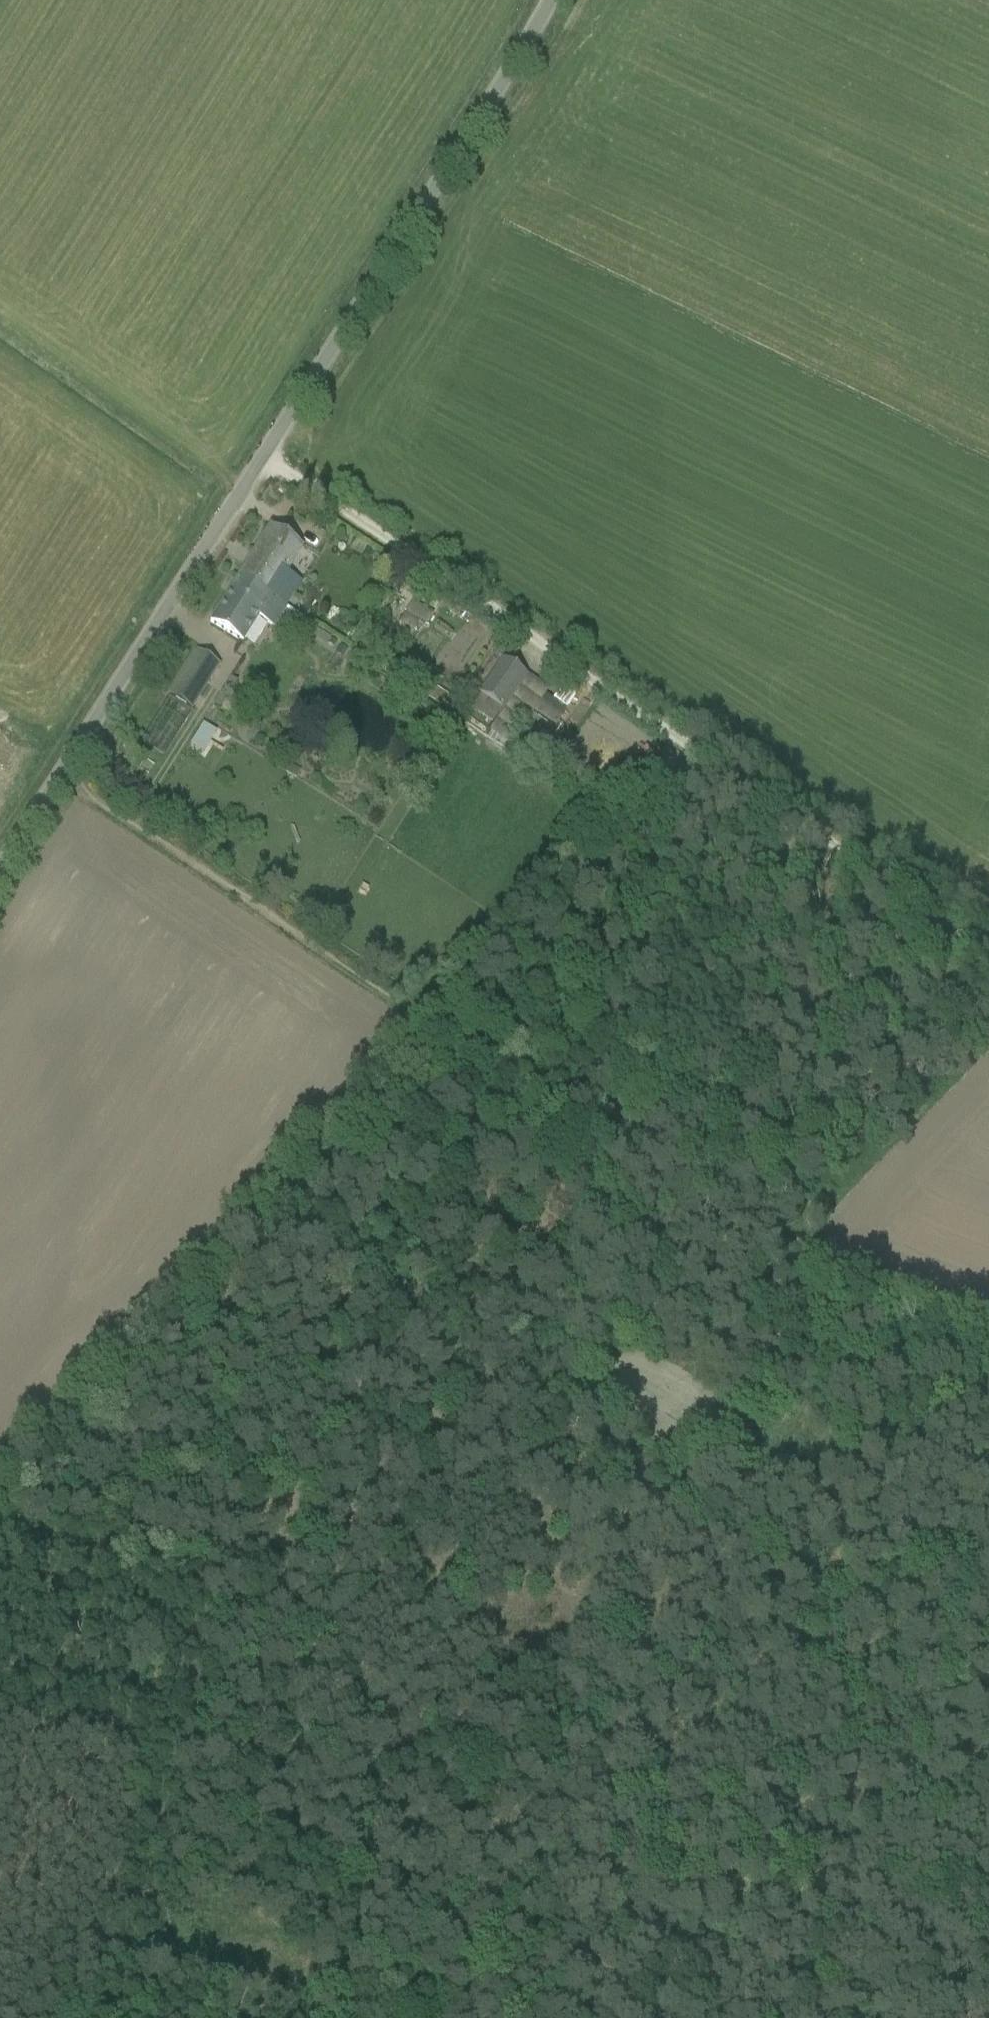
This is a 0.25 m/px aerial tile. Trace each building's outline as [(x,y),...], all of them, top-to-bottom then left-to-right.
[(285,608),(301,583),(286,573),(302,548),(269,527),(237,578),(285,608)] [(273,628),(285,608),(237,578),(209,623),(242,643),(257,618),(273,628)] [(407,604),(399,624),(419,632),(427,612),(407,604)] [(501,711),(526,676),(503,661),(479,696),(501,711)] [(184,671),(169,695),(191,709),(207,684),(206,683),(206,684),(184,671)]
